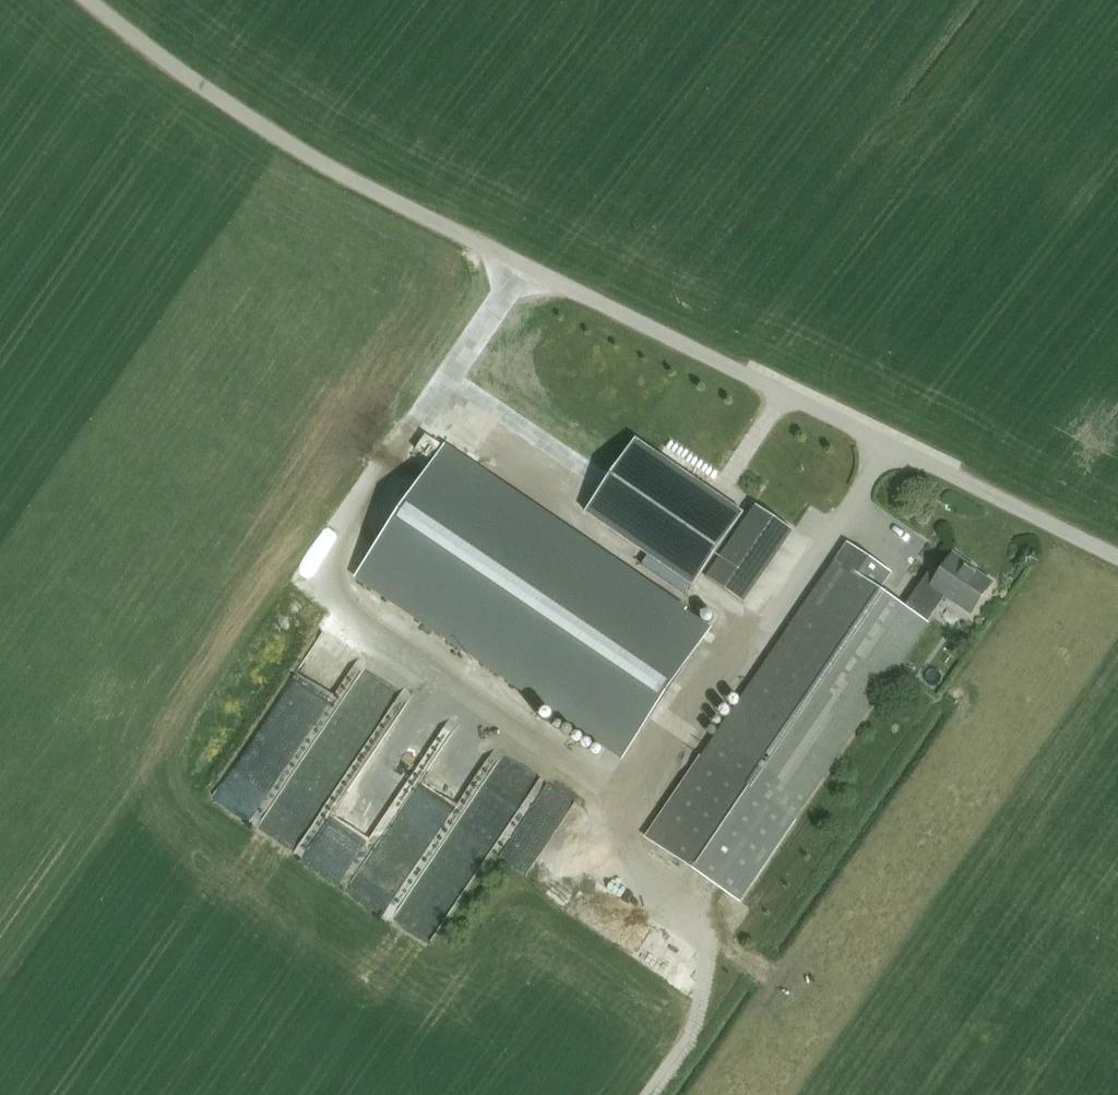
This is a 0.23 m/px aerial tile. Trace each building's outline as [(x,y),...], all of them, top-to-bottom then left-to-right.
[(439,454),(444,443),(426,435),(421,446),(439,454)] [(695,584),(745,512),(637,437),(587,510),(695,584)] [(444,448),(357,577),(623,758),(711,628),(444,448)] [(744,602),(794,529),(758,504),(708,577),(744,602)] [(906,606),(881,588),(892,572),(848,543),(648,838),(740,901),(796,820),(930,622),(929,621),(946,596),(972,613),(993,582),(975,570),(977,568),(954,553),(937,578),(929,572),(906,606)] [(302,843),(411,691),(363,657),(352,672),(350,694),(339,709),(290,705),(294,721),(276,725),(292,727),(289,731),(297,737),(297,747),(314,760),(282,757),(269,775),(243,756),(215,795),(250,820),(277,783),(293,785),(296,796),(271,802),(270,816),(276,819),(276,810),(289,811),(288,826),(278,828),(281,841),(288,846),(302,843)] [(450,843),(501,741),(456,719),(405,820),(450,843)]
